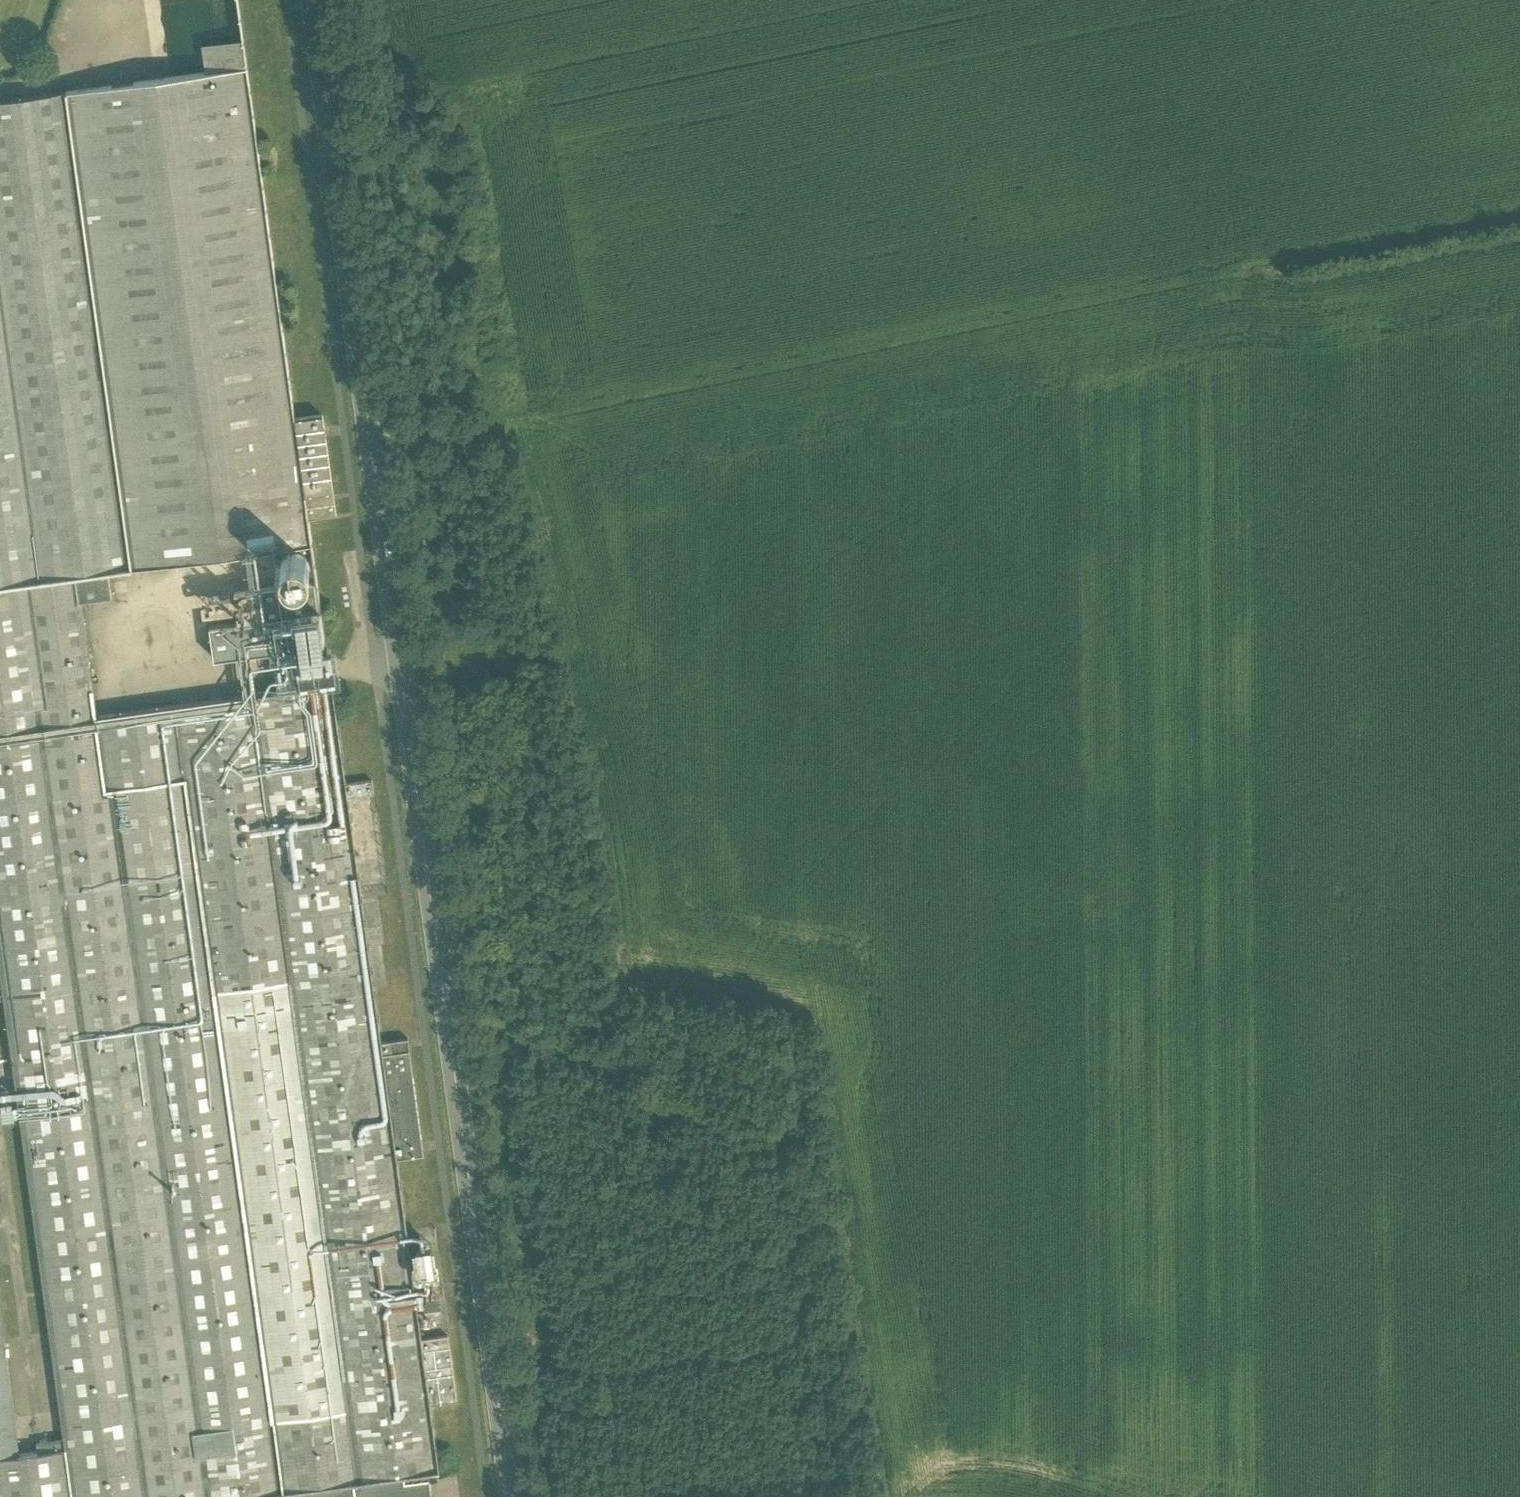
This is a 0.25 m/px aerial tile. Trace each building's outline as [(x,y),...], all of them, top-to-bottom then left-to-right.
[(0,105),(0,932),(72,1449),(28,1454),(0,1248),(0,1496),(438,1496),(436,1477),(449,1476),(438,1408),(461,1402),(452,1337),(430,1338),(424,1284),(451,1280),(445,1249),(417,1251),(405,1163),(429,1160),(411,1040),(389,1043),(365,890),(397,885),(387,804),(353,809),(333,686),(353,684),(341,611),(242,627),(253,698),(102,722),(88,602),(119,597),(117,576),(316,544),(316,527),(342,519),(329,419),(302,421),(255,70),(251,71),(0,105)]
